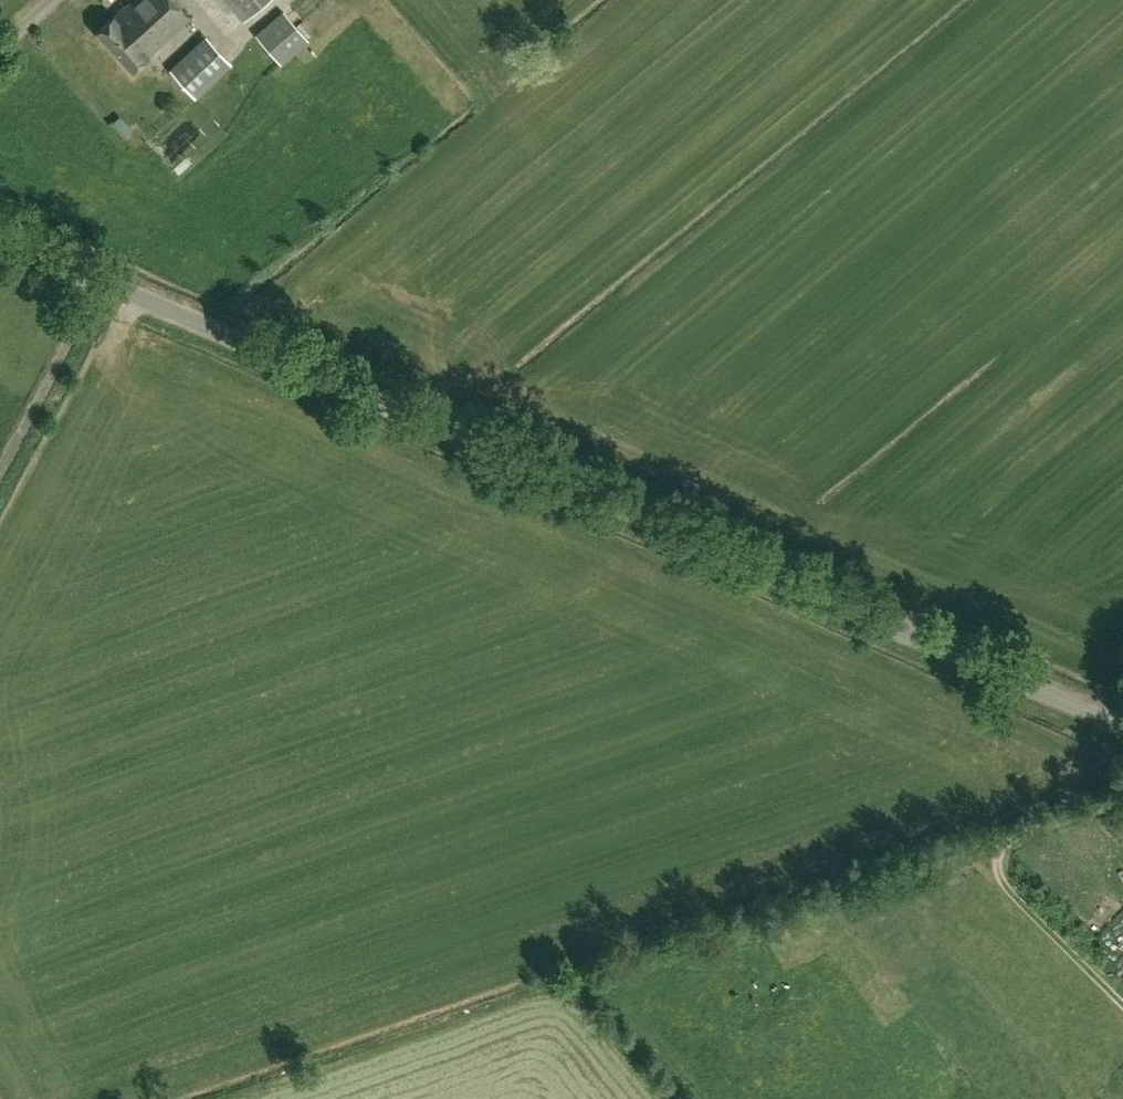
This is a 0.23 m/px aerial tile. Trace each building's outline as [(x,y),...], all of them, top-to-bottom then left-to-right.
[(126,6),(161,44),(189,17),(174,0),(133,0),(126,6)] [(245,18),(265,0),(229,0),(245,18)] [(274,72),(309,41),(284,13),(249,43),(274,72)] [(206,37),(171,71),(196,97),(231,64),(206,37)]
